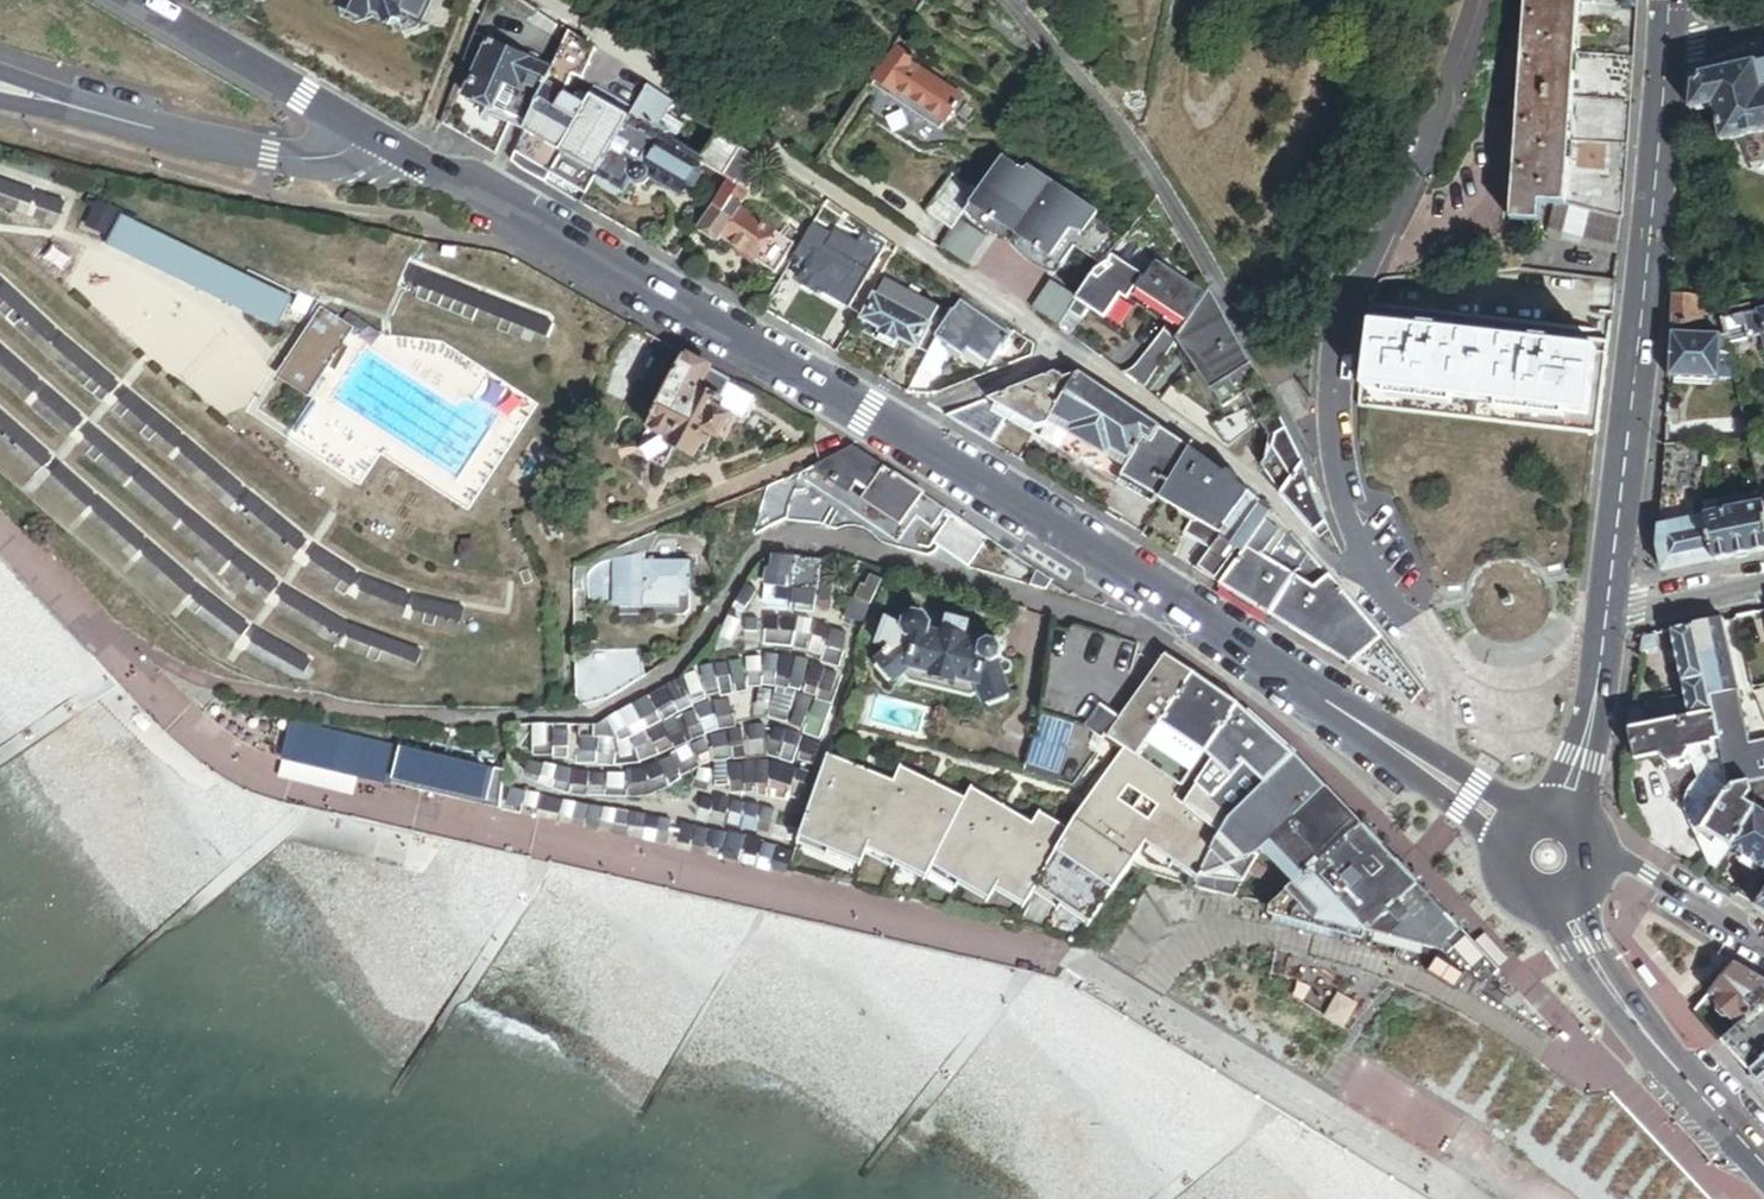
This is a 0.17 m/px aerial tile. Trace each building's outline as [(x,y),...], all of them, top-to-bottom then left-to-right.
[(433,0),(341,0),(339,6),(369,20),(373,14),(388,21),(398,14),(421,25),(433,0)] [(1624,219),(1628,162),(1634,72),(1639,0),(1525,0),(1519,92),(1510,220),(1538,221),(1540,202),(1556,203),(1553,246),(1620,250),(1624,219)] [(593,182),(629,119),(567,89),(572,76),(583,81),(597,51),(568,33),(551,71),(525,132),(515,155),(528,164),(586,197),(593,182)] [(509,126),(525,132),(551,71),(489,42),(465,98),(512,118),(509,126)] [(946,121),(960,100),(910,67),(914,60),(898,50),(877,82),(895,94),(898,90),(946,121)] [(1703,74),(1696,81),(1693,108),(1718,103),(1725,139),(1763,131),(1763,61),(1703,74)] [(704,157),(673,140),(679,130),(663,120),(674,103),(647,85),(629,119),(593,182),(620,197),(633,175),(633,177),(635,179),(638,181),(641,180),(643,179),(645,176),(645,174),(645,172),(682,195),(700,165),(704,157)] [(677,118),(685,123),(691,115),(683,109),(677,118)] [(724,180),(727,175),(742,150),(719,133),(704,157),(700,165),(724,180)] [(727,175),(749,188),(764,163),(742,150),(727,175)] [(1026,167),(1006,153),(979,193),(973,202),(1008,226),(1012,219),(1046,242),(1041,248),(1053,256),(1063,263),(1076,243),(1095,216),(1100,209),(1030,162),(1026,167)] [(523,173),(528,164),(515,155),(510,165),(523,173)] [(744,198),(749,188),(727,175),(724,180),(721,184),(725,187),(744,198)] [(953,232),(963,217),(967,211),(973,202),(979,193),(955,177),(941,197),(944,199),(931,217),(953,232)] [(37,193),(0,179),(0,192),(32,204),(37,193)] [(775,272),(793,243),(737,210),(744,198),(725,187),(698,233),(717,245),(721,239),(775,272)] [(62,214),(66,204),(42,195),(39,205),(62,214)] [(1008,226),(973,202),(967,211),(970,215),(979,224),(992,234),(997,236),(1002,239),(1008,241),(1013,242),(1015,246),(1018,248),(1022,253),(1028,259),(1043,267),(1057,272),(1063,263),(1053,256),(1041,248),(1046,242),(1012,219),(1008,226)] [(276,332),(293,299),(122,216),(108,249),(276,332)] [(1076,243),(1103,261),(1125,236),(1095,216),(1076,243)] [(944,245),(971,263),(990,235),(963,217),(953,232),(944,245)] [(821,295),(849,311),(875,267),(883,252),(863,241),(858,249),(836,236),(833,240),(812,228),(785,273),(801,283),(799,285),(820,297),(821,295)] [(1090,311),(1113,328),(1144,284),(1147,284),(1157,270),(1123,246),(1110,263),(1096,271),(1093,274),(1083,289),(1078,300),(1068,314),(1082,323),(1090,311)] [(544,330),(549,318),(411,263),(406,275),(544,330)] [(849,311),(858,316),(880,279),(884,272),(875,267),(849,311)] [(858,316),(864,320),(886,282),(880,279),(858,316)] [(1068,314),(1078,300),(1051,281),(1033,307),(1060,326),(1068,314)] [(916,352),(939,313),(919,302),(922,296),(914,292),(911,297),(886,282),(864,320),(883,331),(880,336),(896,345),(898,342),(916,352)] [(58,329),(5,284),(0,290),(0,294),(51,337),(58,329)] [(1234,380),(1255,367),(1235,329),(1213,290),(1192,320),(1179,340),(1213,389),(1232,377),(1234,380)] [(1672,326),(1709,318),(1706,304),(1695,306),(1692,292),(1675,296),(1672,326)] [(1586,350),(1573,348),(1575,329),(1375,305),(1370,321),(1364,352),(1361,381),(1361,409),(1600,437),(1611,343),(1587,340),(1586,350)] [(1728,313),(1730,325),(1747,321),(1750,334),(1763,331),(1763,305),(1728,313)] [(311,402),(355,332),(343,325),(319,310),(276,380),(311,402)] [(343,325),(355,332),(364,320),(351,310),(343,325)] [(995,327),(992,333),(968,318),(967,321),(953,311),(936,337),(951,347),(966,356),(968,352),(974,356),(989,366),(1001,348),(1005,351),(1013,339),(995,327)] [(1125,375),(1144,389),(1179,340),(1192,320),(1181,313),(1144,364),(1125,375)] [(1059,327),(1073,336),(1082,323),(1068,314),(1060,326),(1059,327)] [(1721,379),(1721,376),(1721,334),(1671,333),(1671,378),(1721,379)] [(1721,376),(1736,375),(1728,334),(1721,334),(1721,376)] [(105,388),(113,380),(65,338),(57,347),(105,388)] [(966,356),(951,347),(948,352),(968,366),(974,356),(968,352),(966,356)] [(40,381),(24,367),(7,353),(0,361),(0,362),(32,390),(40,381)] [(678,359),(665,353),(650,381),(663,388),(678,359)] [(713,434),(717,436),(727,418),(719,413),(724,405),(719,403),(731,381),(687,357),(650,427),(680,443),(694,451),(696,448),(705,430),(713,434)] [(1234,380),(1243,396),(1265,383),(1255,367),(1234,380)] [(1053,426),(1056,420),(1082,375),(1080,374),(1066,380),(1058,373),(949,419),(990,444),(1007,420),(1012,412),(1034,426),(1039,418),(1053,426)] [(1159,442),(1165,433),(1082,375),(1056,420),(1070,429),(1067,434),(1110,460),(1114,455),(1134,467),(1152,438),(1159,442)] [(1213,389),(1224,408),(1243,396),(1234,380),(1232,377),(1213,389)] [(724,405),(747,418),(760,394),(748,387),(731,381),(719,403),(724,405)] [(76,429),(84,420),(46,389),(39,397),(76,429)] [(174,445),(181,437),(129,392),(122,401),(174,445)] [(51,455),(0,411),(0,427),(43,464),(51,455)] [(1029,434),(1034,426),(1012,412),(1007,420),(1029,434)] [(1273,438),(1289,430),(1279,412),(1261,418),(1273,438)] [(1053,426),(1039,418),(1034,426),(1048,434),(1053,426)] [(1070,429),(1056,420),(1053,426),(1048,434),(1062,443),(1067,434),(1070,429)] [(1048,434),(1034,426),(1029,434),(1043,442),(1048,434)] [(639,455),(666,470),(680,443),(650,427),(639,455)] [(131,474),(137,467),(95,430),(89,438),(131,474)] [(696,448),(703,452),(713,434),(705,430),(696,448)] [(1264,465),(1283,492),(1303,463),(1289,430),(1273,438),(1276,446),(1264,465)] [(1125,482),(1163,504),(1192,453),(1165,433),(1159,442),(1152,438),(1134,467),(1126,481),(1125,482)] [(1062,443),(1048,434),(1043,442),(1057,450),(1062,443)] [(1134,467),(1114,455),(1110,460),(1067,434),(1062,443),(1126,481),(1134,467)] [(232,494),(240,485),(191,444),(183,452),(232,494)] [(1672,463),(1682,462),(1682,447),(1672,446),(1672,463)] [(947,513),(852,453),(809,471),(796,476),(848,507),(850,504),(856,507),(850,517),(911,553),(918,556),(947,513)] [(1207,560),(1218,543),(1249,493),(1192,453),(1163,504),(1192,523),(1180,541),(1207,560)] [(1674,584),(1718,575),(1710,530),(1686,535),(1691,501),(1685,501),(1688,484),(1716,486),(1719,457),(1682,462),(1672,463),(1663,537),(1662,564),(1674,584)] [(1313,528),(1324,520),(1303,463),(1283,492),(1313,528)] [(90,505),(97,496),(60,464),(53,472),(90,505)] [(180,519),(187,510),(144,472),(137,481),(180,519)] [(780,523),(789,520),(796,476),(769,487),(758,536),(764,531),(772,526),(780,523)] [(1216,586),(1220,589),(1265,518),(1271,508),(1249,493),(1218,543),(1236,554),(1216,586)] [(299,549),(306,540),(253,495),(246,503),(299,549)] [(137,548),(144,540),(102,503),(95,511),(137,548)] [(1763,565),(1763,507),(1711,517),(1710,530),(1718,575),(1751,568),(1763,565)] [(231,561),(239,552),(193,514),(185,523),(231,561)] [(1702,528),(1710,530),(1711,517),(1704,517),(1702,528)] [(1332,581),(1317,592),(1264,558),(1282,529),(1265,518),(1220,589),(1351,668),(1382,642),(1332,581)] [(1319,538),(1328,532),(1324,520),(1313,528),(1319,538)] [(1332,581),(1285,525),(1282,529),(1264,558),(1317,592),(1332,581)] [(1198,575),(1216,586),(1236,554),(1218,543),(1207,560),(1198,575)] [(618,616),(684,620),(686,595),(685,595),(687,566),(686,563),(673,562),(674,547),(653,546),(624,556),(590,579),(590,580),(620,582),(618,601),(618,616)] [(189,594),(197,585),(153,547),(145,556),(189,594)] [(781,572),(796,576),(801,555),(784,551),(779,572),(781,572)] [(350,584),(356,575),(320,553),(314,562),(350,584)] [(272,593),(279,583),(240,555),(233,564),(272,593)] [(796,576),(814,580),(819,559),(801,555),(796,576)] [(814,580),(830,584),(835,563),(819,559),(814,580)] [(781,572),(779,572),(761,561),(753,572),(773,584),(781,572)] [(856,591),(874,595),(879,572),(861,568),(856,591)] [(765,596),(773,584),(753,572),(746,584),(765,596)] [(1047,591),(1051,582),(1039,575),(1034,587),(1047,591)] [(409,609),(413,598),(365,580),(360,591),(409,609)] [(620,582),(590,580),(588,598),(618,601),(620,582)] [(737,598),(756,611),(765,596),(746,584),(737,598)] [(344,633),(349,625),(294,592),(289,601),(344,633)] [(241,635),(248,626),(205,593),(198,602),(241,635)] [(574,625),(586,624),(583,594),(571,595),(574,625)] [(463,622),(466,609),(418,598),(415,611),(463,622)] [(749,623),(756,611),(737,598),(729,611),(744,620),(749,623)] [(802,617),(817,618),(819,599),(804,598),(802,617)] [(823,618),(837,622),(843,603),(829,599),(823,618)] [(786,624),(799,617),(791,601),(778,607),(786,624)] [(837,622),(850,626),(856,607),(843,603),(837,622)] [(772,630),(786,624),(778,607),(764,613),(772,630)] [(850,626),(864,631),(870,611),(856,607),(850,626)] [(722,622),(737,632),(744,620),(729,611),(722,622)] [(1758,631),(1754,613),(1747,615),(1737,617),(1740,634),(1758,631)] [(1017,701),(1019,692),(1004,660),(1009,657),(1010,652),(1006,641),(975,634),(978,623),(954,617),(950,629),(935,625),(931,618),(923,616),(916,618),(914,627),(891,619),(881,649),(896,653),(886,664),(886,672),(898,684),(907,684),(918,671),(940,677),(938,685),(962,691),(964,682),(987,687),(994,703),(1005,707),(1017,701)] [(1115,736),(1120,730),(1178,651),(1154,637),(1133,633),(1064,616),(1049,713),(1086,721),(1097,722),(1115,736)] [(747,630),(757,642),(769,632),(759,620),(747,630)] [(1708,696),(1738,690),(1723,620),(1711,622),(1694,626),(1705,679),(1708,696)] [(729,644),(737,632),(722,622),(714,635),(729,644)] [(1681,684),(1705,679),(1694,626),(1681,629),(1670,631),(1681,684)] [(418,662),(422,652),(358,628),(354,638),(418,662)] [(745,651),(757,642),(747,630),(736,639),(745,651)] [(306,671),(312,660),(261,632),(255,643),(306,671)] [(1641,652),(1659,648),(1656,634),(1643,637),(1641,652)] [(733,660),(745,651),(736,639),(729,644),(724,648),(733,660)] [(1413,706),(1424,694),(1382,642),(1351,668),(1394,693),(1413,706)] [(612,699),(646,679),(642,651),(632,647),(600,648),(578,666),(581,696),(588,707),(612,699)] [(713,657),(722,669),(733,660),(724,648),(713,657)] [(780,673),(795,675),(797,652),(783,650),(780,673)] [(1135,741),(1150,752),(1208,672),(1178,651),(1120,730),(1135,741)] [(795,675),(809,677),(811,653),(797,652),(795,675)] [(809,677),(824,678),(826,655),(811,653),(809,677)] [(759,678),(774,676),(770,654),(755,657),(759,678)] [(824,678),(838,680),(840,656),(826,655),(824,678)] [(744,681),(759,678),(755,657),(740,659),(744,681)] [(729,692),(742,686),(733,665),(720,671),(729,692)] [(715,698),(729,692),(720,671),(707,677),(715,698)] [(1150,752),(1193,783),(1251,702),(1208,672),(1150,752)] [(703,703),(715,698),(707,677),(694,682),(703,703)] [(1712,711),(1708,696),(1705,679),(1681,684),(1683,696),(1661,701),(1661,704),(1632,712),(1629,731),(1712,711)] [(689,709),(703,703),(694,682),(680,688),(689,709)] [(1753,760),(1738,690),(1708,696),(1712,711),(1728,788),(1763,781),(1763,757),(1753,760)] [(672,720),(686,715),(678,694),(664,699),(672,720)] [(659,725),(672,720),(664,699),(651,704),(659,725)] [(775,721),(793,720),(792,700),(774,701),(775,721)] [(796,719),(813,722),(817,703),(800,700),(796,719)] [(757,722),(775,721),(774,701),(756,702),(757,722)] [(1193,783),(1197,786),(1255,706),(1251,702),(1193,783)] [(813,722),(829,726),(834,707),(817,703),(813,722)] [(645,731),(659,725),(651,704),(637,710),(645,731)] [(1191,795),(1196,799),(1260,710),(1255,706),(1197,786),(1191,795)] [(631,736),(645,731),(637,710),(623,715),(631,736)] [(708,733),(723,729),(718,710),(703,714),(708,733)] [(1236,814),(1222,797),(1245,767),(1266,785),(1299,756),(1260,710),(1196,799),(1225,827),(1236,814)] [(1728,788),(1712,711),(1629,731),(1636,759),(1661,754),(1668,762),(1683,757),(1683,750),(1696,746),(1703,780),(1687,786),(1678,799),(1677,813),(1683,827),(1719,865),(1729,849),(1700,831),(1722,794),(1728,788)] [(1041,738),(1078,748),(1086,721),(1049,713),(1041,738)] [(693,737),(708,733),(703,714),(688,718),(693,737)] [(679,741),(693,737),(688,718),(674,722),(679,741)] [(611,741),(625,739),(622,719),(608,721),(611,741)] [(596,743),(611,741),(608,721),(593,723),(596,743)] [(784,740),(801,742),(804,724),(787,721),(784,740)] [(544,744),(560,744),(561,723),(544,722),(544,744)] [(560,744),(577,745),(577,723),(561,723),(560,744)] [(763,744),(780,743),(778,724),(761,725),(763,744)] [(801,742),(814,744),(817,726),(804,724),(801,742)] [(746,747),(763,744),(761,725),(744,727),(746,747)] [(814,744),(826,746),(829,728),(817,726),(814,744)] [(281,760),(502,810),(506,798),(510,777),(289,727),(281,760)] [(660,751),(674,746),(667,728),(653,734),(660,751)] [(647,757),(660,751),(653,734),(640,740),(647,757)] [(1033,766),(1068,776),(1078,748),(1041,738),(1033,766)] [(634,762),(647,757),(640,740),(627,745),(634,762)] [(1146,845),(1195,882),(1225,827),(1196,799),(1191,795),(1197,786),(1193,783),(1150,752),(1135,741),(1075,819),(1133,862),(1146,845)] [(678,770),(692,764),(685,747),(672,753),(678,770)] [(579,766),(595,766),(594,748),(579,749),(579,766)] [(595,766),(609,765),(609,748),(594,748),(595,766)] [(609,765),(624,765),(623,748),(609,748),(609,765)] [(788,770),(803,774),(807,755),(793,752),(788,770)] [(664,775),(678,770),(672,753),(657,758),(664,775)] [(756,771),(769,772),(770,753),(756,753),(756,771)] [(769,772),(784,773),(785,754),(770,753),(769,772)] [(737,775),(751,772),(749,754),(734,757),(737,775)] [(523,778),(527,778),(532,758),(515,755),(511,775),(523,778)] [(803,774),(815,777),(820,758),(807,755),(803,774)] [(1089,927),(1133,862),(1075,819),(1069,829),(1040,812),(1032,822),(974,786),(965,798),(905,768),(897,784),(830,756),(802,840),(865,867),(869,853),(924,880),(930,870),(988,903),(997,889),(1026,907),(1035,891),(1089,927)] [(1236,814),(1267,847),(1329,790),(1299,756),(1266,785),(1236,814)] [(723,777),(737,775),(734,757),(720,759),(723,777)] [(536,780),(542,782),(546,762),(532,758),(527,778),(536,780)] [(650,781),(664,775),(657,758),(643,764),(650,781)] [(549,783),(555,785),(560,765),(546,762),(542,782),(549,783)] [(705,783),(720,779),(716,762),(701,766),(705,783)] [(637,786),(650,781),(643,764),(630,769),(637,786)] [(564,787),(570,788),(575,768),(560,765),(555,785),(564,787)] [(690,787),(705,783),(701,766),(686,770),(690,787)] [(1222,797),(1236,814),(1266,785),(1245,767),(1222,797)] [(579,790),(584,791),(588,771),(575,768),(570,788),(579,790)] [(592,790),(606,790),(606,772),(592,772),(592,790)] [(606,790),(620,790),(620,772),(606,772),(606,790)] [(506,798),(518,801),(523,778),(511,775),(510,777),(506,798)] [(518,801),(530,804),(536,780),(527,778),(523,778),(518,801)] [(530,804),(544,807),(549,783),(542,782),(536,780),(530,804)] [(544,807),(559,810),(564,787),(555,785),(549,783),(544,807)] [(1755,811),(1763,807),(1763,784),(1722,794),(1700,831),(1729,849),(1751,815),(1755,811)] [(559,810),(574,813),(579,790),(570,788),(564,787),(559,810)] [(679,812),(693,815),(698,792),(684,788),(679,812)] [(574,813),(588,816),(593,793),(584,791),(579,790),(574,813)] [(1302,882),(1310,874),(1362,824),(1329,790),(1267,847),(1302,882)] [(693,815),(709,818),(714,795),(698,792),(693,815)] [(588,816),(602,819),(607,796),(593,793),(588,816)] [(709,818),(723,822),(728,798),(714,795),(709,818)] [(602,819),(616,823),(622,799),(607,796),(602,819)] [(723,822),(738,825),(743,801),(728,798),(723,822)] [(616,823),(632,826),(637,803),(622,799),(616,823)] [(738,825),(753,828),(758,804),(743,801),(738,825)] [(632,826),(647,829),(652,806),(637,803),(632,826)] [(753,828),(767,831),(772,807),(758,804),(753,828)] [(647,829),(660,832),(665,809),(652,806),(647,829)] [(767,831),(781,834),(786,810),(772,807),(767,831)] [(781,834),(794,837),(799,813),(786,810),(781,834)] [(674,837),(688,840),(693,815),(679,812),(674,837)] [(1257,862),(1267,847),(1236,814),(1225,827),(1257,862)] [(688,840),(703,843),(709,818),(693,815),(688,840)] [(1751,815),(1729,849),(1763,871),(1763,823),(1751,815)] [(703,843),(718,846),(723,822),(709,818),(703,843)] [(718,846),(733,849),(738,825),(723,822),(718,846)] [(1421,886),(1362,824),(1310,874),(1365,933),(1368,937),(1421,886)] [(733,849),(748,852),(753,828),(738,825),(733,849)] [(1195,882),(1242,894),(1250,876),(1257,862),(1225,827),(1195,882)] [(748,852),(762,856),(767,831),(753,828),(748,852)] [(762,856),(776,858),(781,834),(767,831),(762,856)] [(776,858),(789,861),(794,837),(781,834),(776,858)] [(1250,876),(1260,884),(1269,871),(1257,862),(1250,876)] [(1365,933),(1310,874),(1302,882),(1285,897),(1316,928),(1360,939),(1365,933)] [(1463,933),(1421,886),(1368,937),(1431,953),(1443,956),(1463,933)] [(1763,912),(1763,893),(1756,906),(1763,912)] [(1710,994),(1720,1005),(1730,1015),(1740,1027),(1763,1005),(1763,981),(1735,964),(1710,994)] [(1728,1017),(1730,1015),(1720,1005),(1718,1006),(1719,1011),(1724,1017),(1728,1017)] [(1740,1027),(1723,1042),(1752,1073),(1763,1062),(1763,1005),(1740,1027)] [(1752,1073),(1763,1087),(1763,1062),(1752,1073)]
